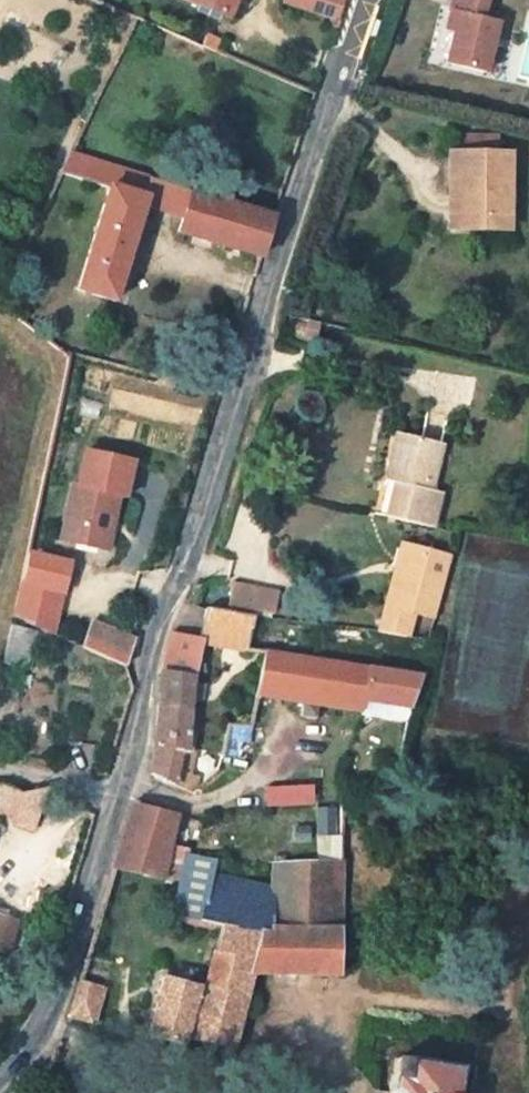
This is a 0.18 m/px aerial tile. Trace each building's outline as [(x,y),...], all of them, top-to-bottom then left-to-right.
[(182,9),(185,0),(161,0),(182,9)] [(182,9),(210,21),(227,29),(241,0),(185,0),(182,9)] [(285,2),(339,20),(346,0),(285,0),(285,2)] [(450,34),(444,63),(482,71),(494,23),(478,19),(482,0),(448,0),(446,13),(454,14),(450,34)] [(442,32),(450,34),(454,14),(446,13),(442,32)] [(215,60),(220,48),(200,41),(196,51),(215,60)] [(486,141),(510,146),(515,115),(481,107),(478,126),(488,128),(486,141)] [(60,296),(115,304),(149,221),(169,173),(73,130),(60,158),(107,178),(60,296)] [(508,155),(455,146),(450,175),(453,177),(446,222),(470,226),(497,230),(508,155)] [(207,190),(169,173),(149,221),(188,236),(207,190)] [(437,220),(446,222),(453,177),(450,175),(445,174),(437,220)] [(256,264),(272,219),(207,190),(188,236),(256,264)] [(497,230),(470,226),(468,240),(494,244),(497,230)] [(309,321),(307,337),(346,344),(349,328),(309,321)] [(390,457),(401,460),(394,483),(387,517),(431,528),(440,494),(430,491),(442,444),(396,432),(390,457)] [(126,463),(87,452),(78,489),(75,488),(62,542),(100,552),(114,499),(117,499),(126,463)] [(384,481),(394,483),(401,460),(390,457),(384,481)] [(452,556),(403,544),(381,632),(407,638),(413,615),(436,620),(452,556)] [(54,633),(71,563),(27,554),(14,617),(54,633)] [(233,583),(227,612),(254,617),(255,610),(273,613),(277,592),(233,583)] [(201,644),(245,652),(246,649),(254,617),(227,612),(205,608),(196,639),(169,633),(160,673),(159,685),(149,776),(165,783),(184,791),(187,775),(182,775),(186,753),(182,753),(191,684),(194,683),(201,644)] [(83,649),(123,665),(134,640),(92,623),(83,649)] [(11,677),(12,669),(28,672),(34,639),(12,631),(10,638),(0,636),(0,674),(11,677)] [(263,652),(254,698),(359,712),(361,701),(408,708),(419,674),(263,652)] [(3,791),(0,801),(0,821),(35,831),(49,790),(22,796),(3,791)] [(128,815),(112,868),(160,877),(168,845),(174,818),(170,814),(131,804),(128,815)] [(183,850),(168,845),(160,877),(176,881),(182,852),(183,850)] [(339,861),(318,862),(283,863),(275,864),(273,864),(270,892),(209,877),(213,859),(182,852),(176,881),(168,920),(219,929),(203,987),(162,977),(145,1037),(184,1046),(186,1041),(230,1050),(250,974),(338,974),(339,861)] [(6,960),(16,919),(0,914),(0,958),(6,960)] [(66,1019),(93,1025),(103,992),(77,982),(66,1019)] [(458,1069),(401,1059),(399,1061),(391,1059),(388,1075),(386,1076),(383,1091),(381,1091),(380,1092),(455,1092),(458,1069)]
